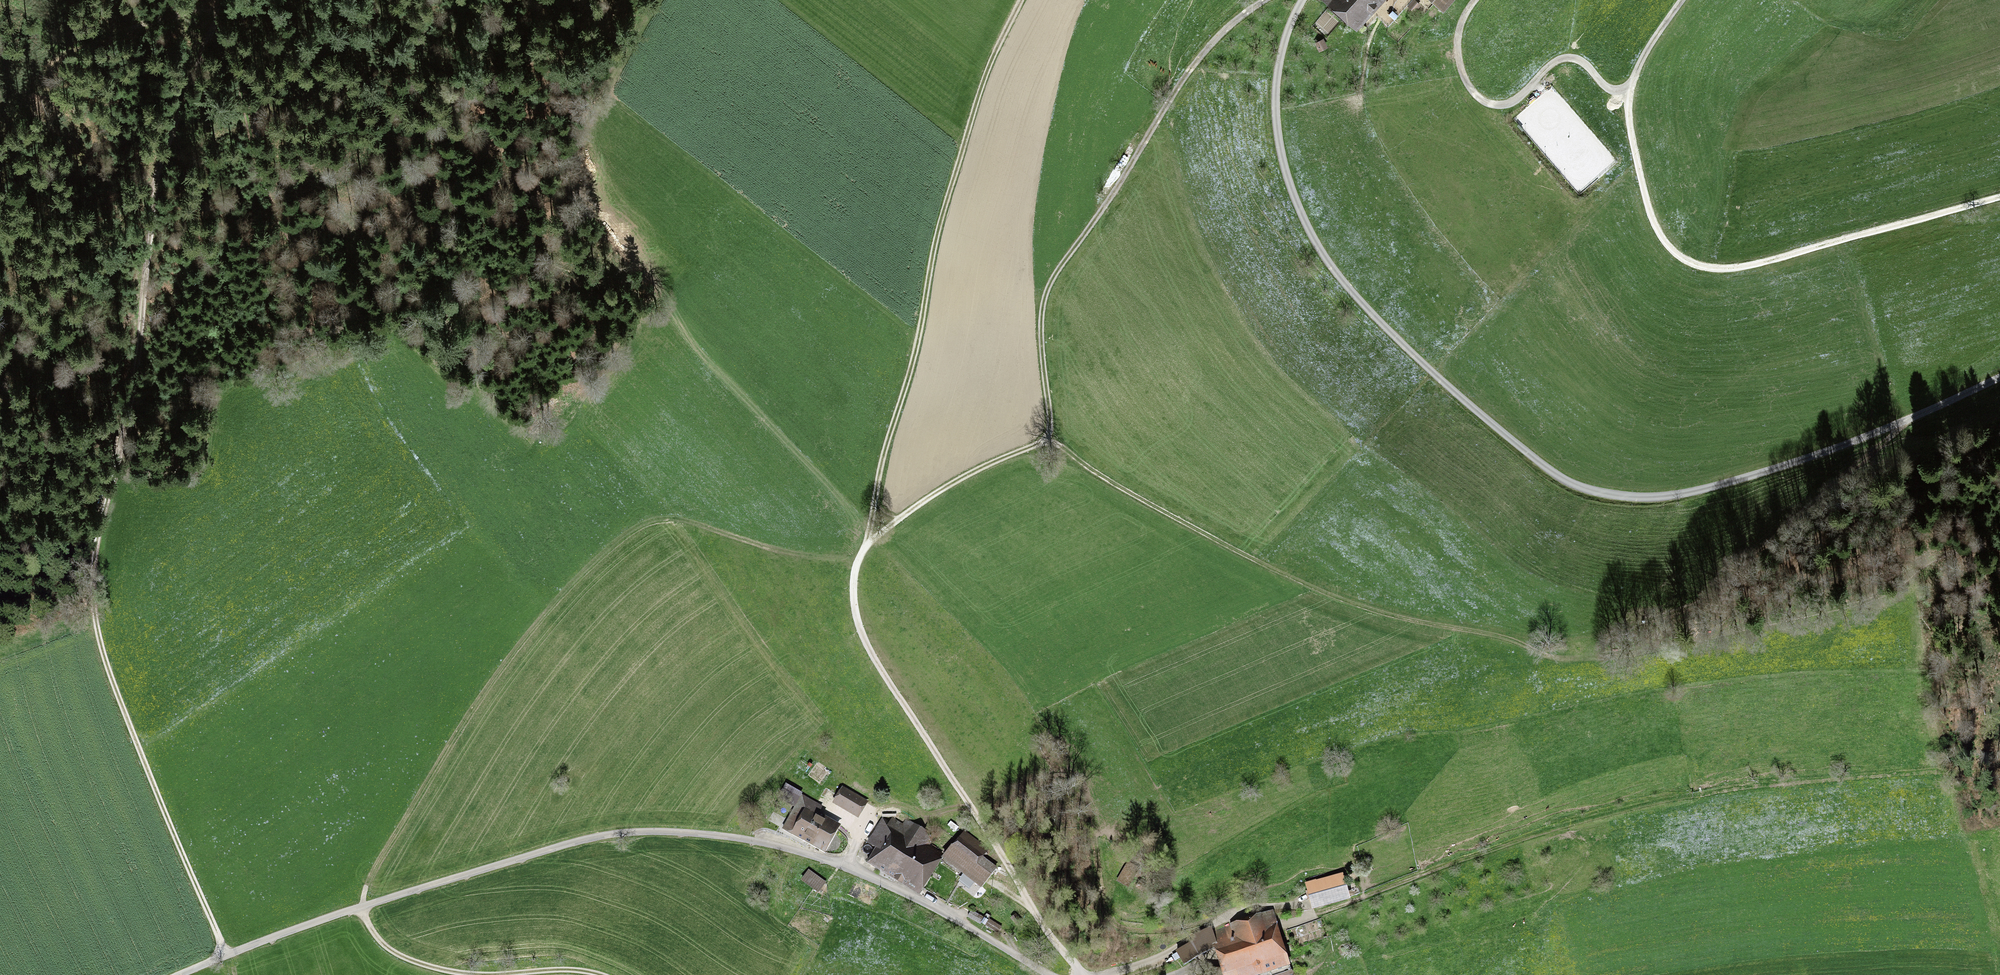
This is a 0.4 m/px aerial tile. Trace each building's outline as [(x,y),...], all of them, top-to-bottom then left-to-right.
[(1333,1),(1329,6),(1347,21),(1351,16),(1359,23),(1379,0),(1332,0),(1333,1)] [(1442,9),(1450,0),(1432,0),(1442,9)] [(865,801),(844,789),(836,803),(857,815),(865,801)] [(822,850),(835,828),(815,817),(821,806),(802,795),(783,829),(822,850)] [(890,823),(883,819),(869,842),(877,848),(868,862),(895,879),(899,873),(918,885),(933,859),(919,849),(928,835),(929,836),(930,835),(906,820),(903,825),(893,819),(890,823)] [(981,887),(996,868),(980,855),(986,847),(965,831),(950,851),(948,850),(943,856),(981,887)] [(824,883),(808,871),(802,880),(818,891),(824,883)] [(1341,877),(1309,886),(1314,907),(1346,898),(1341,877)] [(983,917),(970,910),(967,916),(979,923),(983,917)] [(1262,971),(1282,964),(1268,919),(1274,918),(1272,910),(1261,914),(1261,915),(1212,931),(1212,932),(1217,948),(1224,970),(1207,970),(1208,974),(1263,974),(1262,971)] [(1198,954),(1217,948),(1212,932),(1192,941),(1176,951),(1183,963),(1194,957),(1198,954)]
